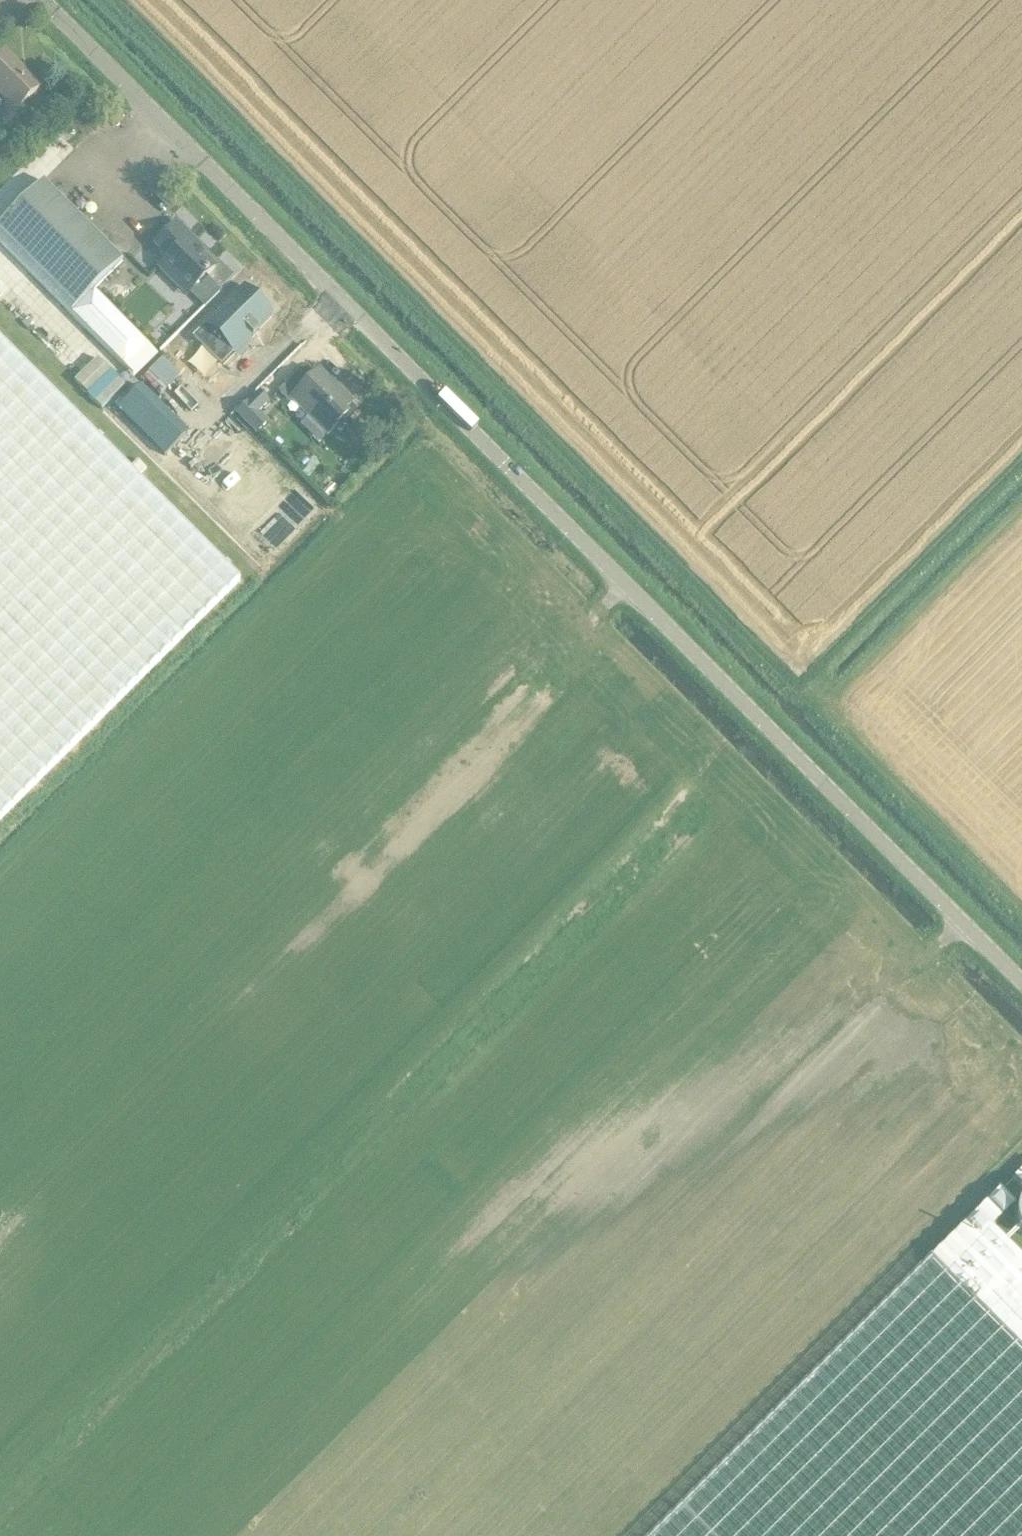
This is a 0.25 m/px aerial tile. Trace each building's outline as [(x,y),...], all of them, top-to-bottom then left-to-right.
[(3,53),(0,57),(0,96),(15,111),(38,88),(3,53)] [(10,167),(0,148),(0,172),(10,167)] [(0,224),(0,244),(71,315),(133,376),(135,378),(158,356),(156,354),(93,290),(121,262),(41,183),(0,224)] [(157,269),(175,288),(185,299),(189,295),(214,270),(197,253),(200,250),(175,225),(153,247),(166,260),(157,269)] [(258,331),(273,316),(244,287),(205,327),(233,355),(248,341),(251,337),(253,339),(254,338),(253,337),(258,332),(259,333),(260,332),(258,331)] [(240,584),(0,343),(0,823),(240,584)] [(302,370),(279,393),(290,404),(293,400),(308,415),(306,418),(325,436),(339,421),(335,417),(348,404),(332,389),(331,390),(316,375),(312,379),(302,370)] [(119,410),(165,457),(188,433),(142,387),(119,410)] [(251,398),(235,415),(246,426),(256,435),(269,423),(258,413),(262,409),(268,403),(257,392),(251,398)] [(1013,1179),(1020,1186),(1021,1184),(1021,1170),(1013,1179)] [(992,1229),(991,1229),(1014,1206),(1001,1193),(1000,1192),(977,1215),(932,1260),(761,1429),(653,1535),(1021,1535),(1021,1260),(992,1229)]
